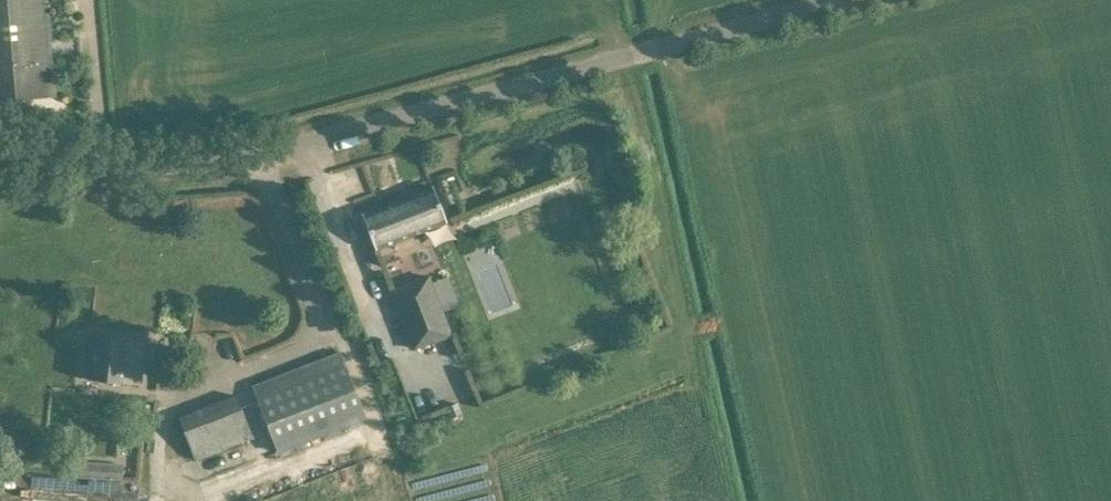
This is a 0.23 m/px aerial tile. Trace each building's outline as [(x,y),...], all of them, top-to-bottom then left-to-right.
[(55,95),(53,73),(47,0),(0,0),(0,100),(55,95)] [(361,214),(369,235),(375,250),(446,223),(432,187),(361,214)] [(428,276),(391,290),(414,348),(451,334),(428,276)] [(92,331),(90,353),(87,379),(140,385),(145,340),(129,338),(130,335),(92,331)] [(252,387),(278,454),(367,419),(340,352),(252,387)] [(179,417),(195,458),(252,436),(236,395),(179,417)] [(457,402),(446,406),(450,416),(461,412),(457,402)] [(75,461),(74,479),(95,480),(122,481),(123,463),(95,462),(75,461)]
